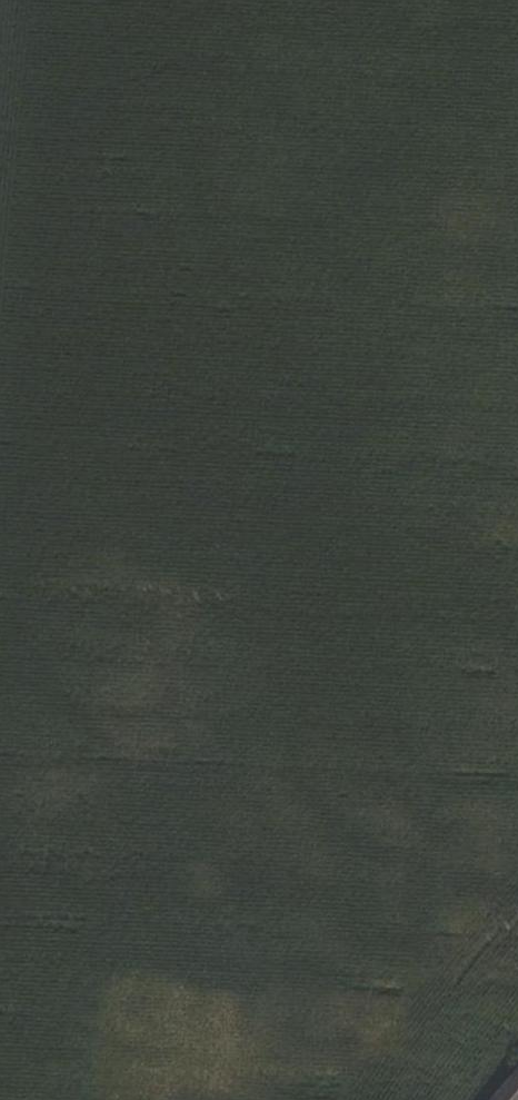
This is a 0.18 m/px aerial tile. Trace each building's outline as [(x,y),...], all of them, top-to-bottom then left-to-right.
[(496,1099),(517,1099),(517,1073),(496,1099)]
